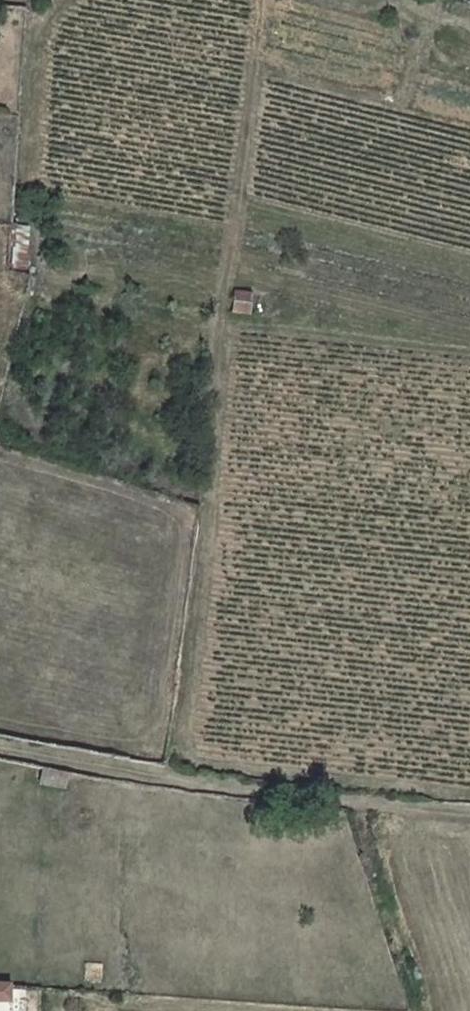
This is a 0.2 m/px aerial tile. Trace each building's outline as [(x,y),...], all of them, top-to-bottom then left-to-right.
[(255,295),(239,293),(236,311),(253,314),(255,295)] [(17,1010),(18,996),(0,993),(0,1009),(17,1010)]
